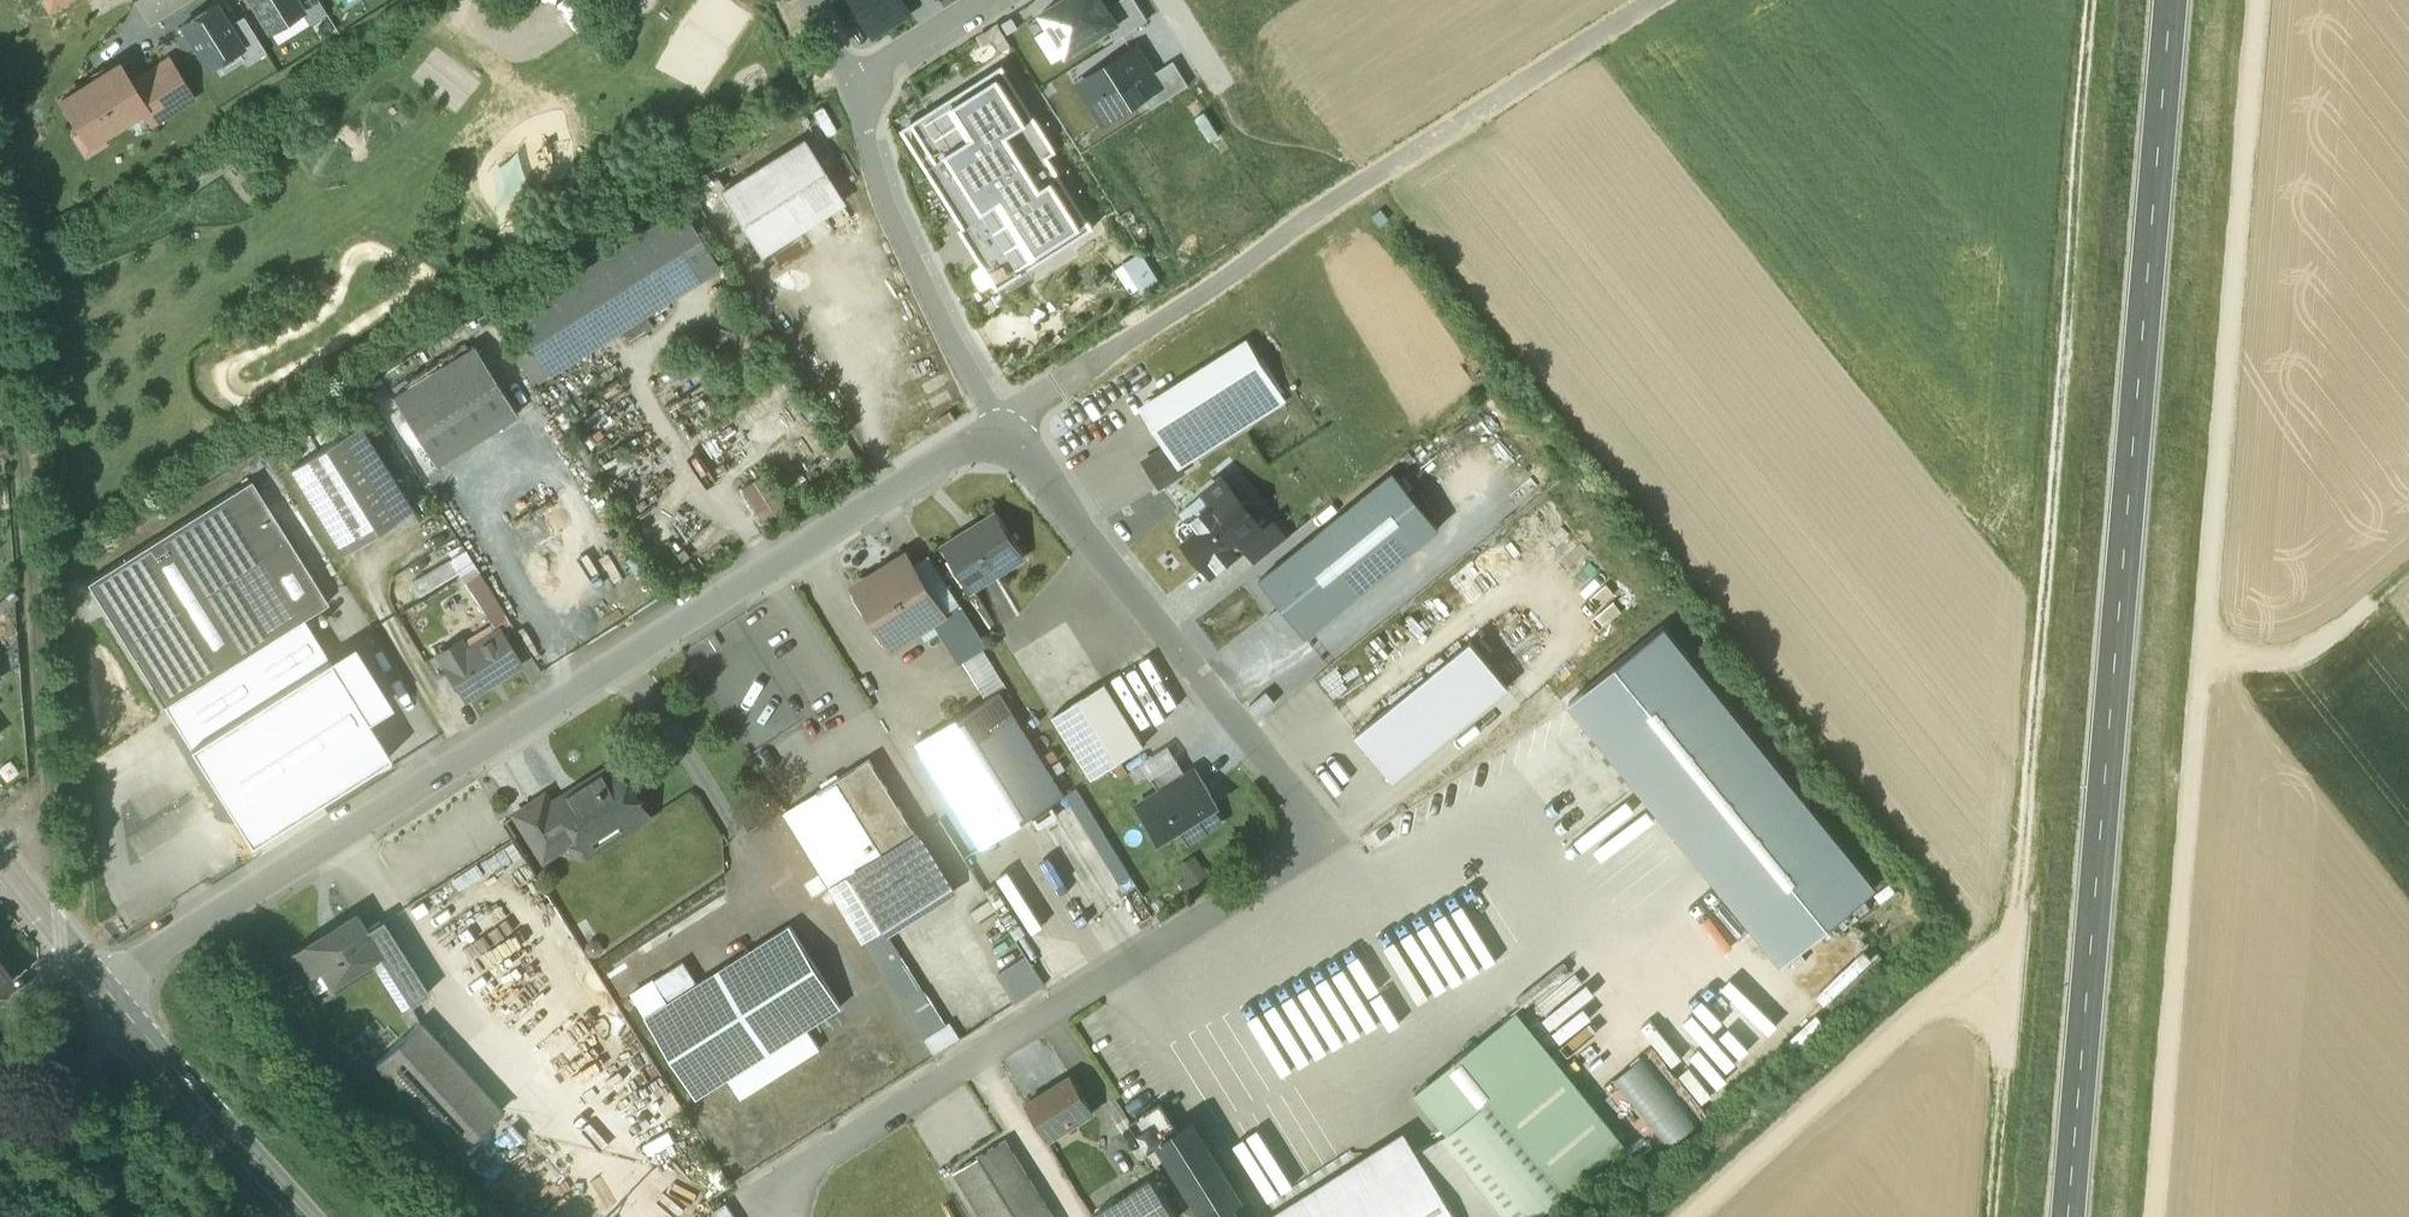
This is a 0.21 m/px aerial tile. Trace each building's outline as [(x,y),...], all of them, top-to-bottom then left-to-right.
[(70,0),(41,0),(49,13),(70,0)] [(176,24),(204,71),(238,50),(244,47),(230,23),(217,0),(214,0),(176,24)] [(273,31),(305,11),(307,10),(301,0),(254,0),(273,31)] [(307,10),(305,11),(311,22),(329,11),(322,0),(301,0),(307,10)] [(872,36),(912,12),(904,0),(850,0),(872,36)] [(1118,22),(1109,7),(1104,0),(1063,0),(1042,13),(1068,54),(1108,29),(1118,22)] [(1149,20),(1136,0),(1120,0),(1109,7),(1118,22),(1108,29),(1115,41),(1149,20)] [(244,14),(230,23),(244,47),(238,50),(246,65),(266,52),(244,14)] [(1144,97),(1161,86),(1154,75),(1136,47),(1094,74),(1105,90),(1090,99),(1105,122),(1144,97)] [(146,108),(143,110),(152,123),(193,97),(169,59),(130,83),(146,108)] [(1152,110),(1190,86),(1175,62),(1154,75),(1161,86),(1144,97),(1152,110)] [(118,65),(62,100),(90,143),(143,110),(146,108),(130,83),(118,65)] [(999,288),(1094,228),(1040,144),(1049,138),(1002,65),(912,122),(941,167),(931,173),(979,248),(976,251),(999,288)] [(803,140),(722,191),(760,252),(841,201),(803,140)] [(681,206),(510,313),(525,337),(548,374),(719,267),(681,206)] [(1116,264),(1131,293),(1159,280),(1144,250),(1116,264)] [(548,374),(525,337),(509,347),(532,384),(548,374)] [(1246,341),(1143,407),(1169,446),(1179,463),(1282,398),(1246,341)] [(473,345),(392,396),(435,465),(517,414),(473,345)] [(412,509),(359,424),(358,424),(358,423),(289,467),(342,553),(412,509)] [(1179,463),(1169,446),(1146,461),(1162,486),(1184,471),(1179,463)] [(757,522),(784,510),(767,471),(741,483),(757,522)] [(1440,527),(1394,471),(1260,580),(1306,636),(1440,527)] [(1523,471),(1507,485),(1522,503),(1538,489),(1523,471)] [(1263,532),(1222,479),(1203,494),(1212,506),(1191,521),(1185,520),(1179,525),(1179,532),(1211,573),(1244,547),(1263,532)] [(251,480),(86,582),(163,705),(301,619),(328,603),(251,480)] [(998,513),(944,547),(971,590),(1025,556),(998,513)] [(1263,532),(1244,547),(1257,563),(1287,540),(1274,523),(1263,532)] [(908,553),(861,583),(898,642),(945,613),(908,553)] [(965,637),(952,615),(936,624),(960,663),(988,646),(978,630),(965,637)] [(328,661),(301,619),(163,705),(190,747),(328,661)] [(1662,626),(1573,697),(1783,959),(1872,888),(1662,626)] [(498,629),(465,649),(459,639),(437,653),(465,698),(520,664),(498,629)] [(1510,687),(1472,640),(1358,734),(1396,780),(1510,687)] [(350,647),(328,661),(365,721),(388,707),(350,647)] [(365,721),(328,661),(190,747),(250,843),(388,757),(365,721)] [(1145,745),(1105,682),(1053,715),(1092,778),(1145,745)] [(1064,796),(999,691),(919,741),(984,846),(1064,796)] [(916,833),(869,758),(818,790),(850,841),(865,865),(916,833)] [(1151,777),(1161,792),(1188,775),(1178,760),(1151,777)] [(618,762),(553,803),(547,794),(517,813),(545,858),(581,835),(587,845),(622,823),(628,831),(652,816),(618,762)] [(1218,805),(1196,770),(1188,775),(1161,792),(1137,807),(1159,842),(1181,828),(1189,842),(1222,821),(1214,808),(1218,805)] [(865,865),(850,875),(883,928),(953,884),(920,831),(916,833),(865,865)] [(850,841),(814,863),(829,887),(830,887),(850,875),(865,865),(850,841)] [(883,928),(850,875),(830,887),(863,940),(883,928)] [(977,922),(996,909),(990,899),(971,912),(977,922)] [(354,914),(337,925),(339,928),(326,936),(324,933),(290,954),(304,976),(323,964),(334,981),(377,954),(379,953),(364,930),(354,914)] [(1439,922),(1469,979),(1479,973),(1450,917),(1439,922)] [(382,919),(364,930),(379,953),(377,954),(386,967),(405,955),(382,919)] [(668,1001),(646,1015),(697,1096),(841,1006),(790,924),(698,982),(668,1001)] [(863,941),(882,970),(904,956),(883,928),(863,941)] [(237,945),(225,956),(234,966),(246,955),(237,945)] [(405,955),(386,967),(409,1004),(428,992),(405,955)] [(882,970),(889,982),(912,967),(904,956),(882,970)] [(1028,958),(1001,975),(1018,1001),(1045,984),(1028,958)] [(685,962),(656,980),(668,1001),(698,982),(685,962)] [(13,980),(0,964),(0,990),(13,980)] [(889,982),(897,993),(919,979),(912,967),(889,982)] [(655,978),(632,992),(646,1015),(668,1001),(656,980),(655,978)] [(897,993),(904,1004),(926,990),(919,979),(897,993)] [(1551,1035),(1587,1006),(1571,986),(1535,1016),(1551,1035)] [(904,1004),(911,1016),(934,1001),(926,990),(904,1004)] [(1758,1056),(1779,1033),(1735,994),(1709,1006),(1719,1029),(1698,1010),(1675,1021),(1683,1036),(1672,1041),(1682,1063),(1671,1075),(1657,1063),(1654,1056),(1639,1043),(1633,1046),(1650,1081),(1664,1093),(1669,1104),(1685,1119),(1695,1115),(1710,1098),(1701,1080),(1717,1094),(1746,1062),(1732,1032),(1758,1056)] [(911,1016),(919,1027),(941,1013),(934,1001),(911,1016)] [(919,1027),(926,1038),(948,1024),(941,1013),(919,1027)] [(1411,1099),(1442,1137),(1483,1103),(1560,1197),(1622,1146),(1515,1015),(1411,1099)] [(501,1110),(419,1021),(375,1062),(457,1151),(501,1110)] [(948,1024),(926,1038),(935,1052),(959,1037),(950,1023),(948,1024)] [(1071,1076),(1026,1104),(1046,1137),(1068,1123),(1068,1124),(1071,1122),(1072,1124),(1093,1112),(1071,1076)] [(1160,1101),(1129,1120),(1149,1151),(1161,1143),(1160,1141),(1178,1129),(1160,1101)] [(1266,1197),(1334,1159),(1301,1101),(1259,1125),(1261,1128),(1235,1142),(1266,1197)] [(1442,1137),(1505,1216),(1534,1216),(1560,1197),(1483,1103),(1442,1137)] [(1192,1121),(1178,1129),(1160,1141),(1161,1143),(1207,1216),(1231,1216),(1225,1207),(1239,1198),(1192,1121)] [(1267,1216),(1312,1216),(1416,1152),(1404,1131),(1267,1216)] [(1312,1216),(1505,1216),(1442,1137),(1416,1152),(1312,1216)] [(1005,1139),(954,1171),(983,1216),(1054,1216),(1005,1139)] [(1092,1215),(1093,1216),(1173,1216),(1150,1179),(1092,1215)]
